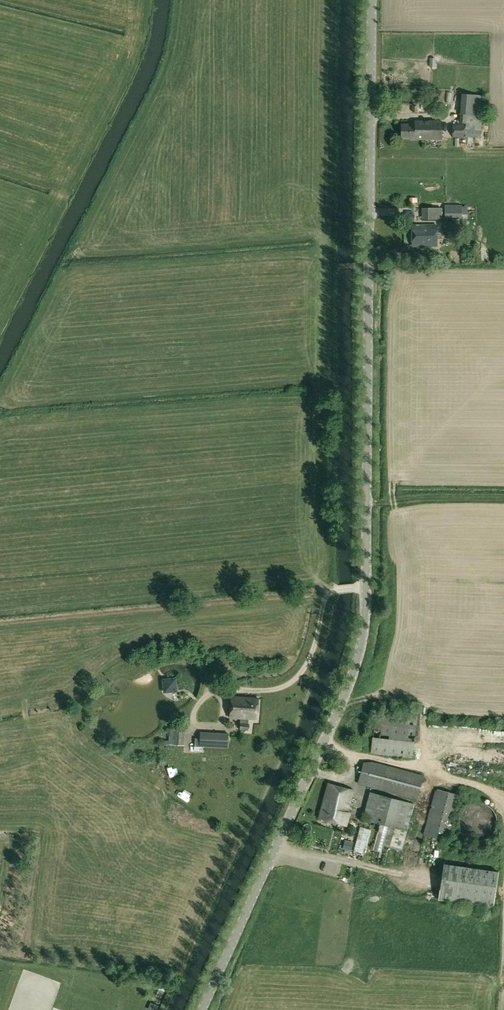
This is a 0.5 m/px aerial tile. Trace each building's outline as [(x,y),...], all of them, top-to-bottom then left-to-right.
[(461,94),(459,124),(453,124),(452,137),(480,139),(484,95),(461,94)] [(414,124),(401,124),(401,139),(442,140),(442,121),(414,121),(414,124)] [(462,218),(462,206),(446,206),(446,218),(462,218)] [(432,219),(432,213),(432,209),(424,208),(424,219),(432,219)] [(412,225),(412,246),(436,246),(436,225),(412,225)] [(229,658),(217,657),(217,661),(219,661),(218,669),(228,670),(229,658)] [(258,699),(232,697),(230,717),(240,718),(239,730),(248,731),(249,719),(257,719),(258,699)] [(417,712),(376,707),(371,753),(412,758),(417,712)] [(479,726),(479,740),(493,740),(494,726),(479,726)] [(199,747),(228,748),(228,733),(200,732),(199,747)] [(184,737),(170,736),(170,745),(184,746),(184,737)] [(385,765),(364,759),(363,766),(358,784),(417,799),(423,775),(385,765)] [(353,790),(328,784),(319,818),(345,825),(349,813),(347,812),(353,790)] [(461,795),(457,794),(450,792),(436,788),(423,835),(449,842),(461,795)] [(414,804),(370,792),(362,820),(379,824),(388,827),(387,831),(383,846),(402,851),(414,804)] [(496,824),(496,820),(496,817),(495,814),(493,811),(491,809),(489,806),(487,805),(484,804),(481,803),(478,803),(476,803),(474,803),(472,803),(470,804),(467,806),(465,807),(463,810),(462,811),(460,814),(459,817),(458,820),(458,822),(459,824),(459,826),(459,828),(461,831),(463,834),(465,837),(468,838),(471,840),(474,841),(477,841),(480,841),(483,840),(486,839),(489,837),(491,836),(493,833),(495,831),(496,828),(496,824)] [(353,842),(345,840),(343,848),(345,849),(351,850),(353,842)] [(443,865),(439,898),(493,905),(497,872),(443,865)]
